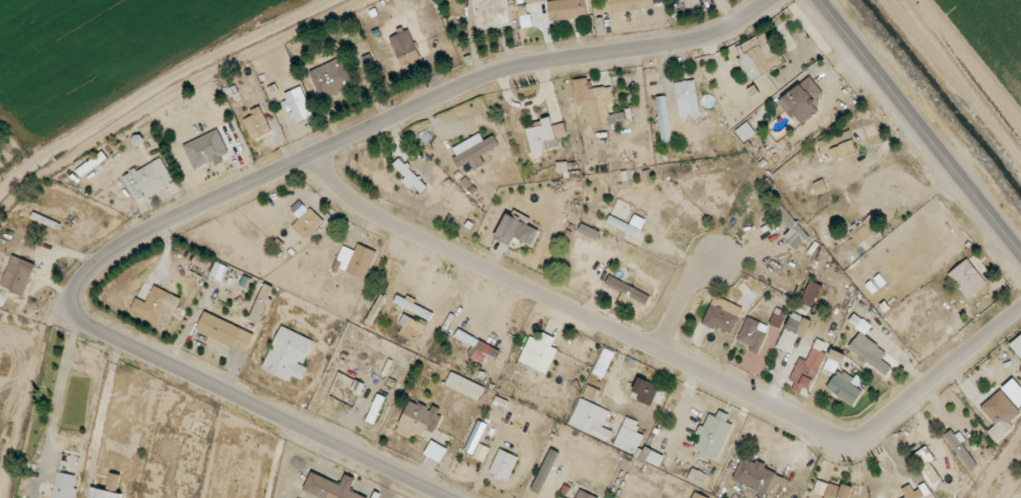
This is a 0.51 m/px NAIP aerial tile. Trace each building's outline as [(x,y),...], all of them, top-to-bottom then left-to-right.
[(476,31),(511,27),(509,0),(473,0),(476,31)] [(587,0),(549,0),(549,20),(587,19),(587,0)] [(655,8),(654,0),(611,0),(613,13),(655,8)] [(531,15),(521,15),(521,27),(531,27),(531,15)] [(390,38),(401,64),(420,56),(409,30),(390,38)] [(736,48),(741,58),(738,59),(750,81),(781,64),(764,33),(736,48)] [(309,72),(321,100),(355,85),(342,57),(309,72)] [(780,101),(801,126),(819,111),(814,104),(825,95),(809,76),(780,101)] [(574,80),(577,104),(587,102),(590,125),(609,122),(606,104),(613,103),(611,86),(591,89),(590,78),(574,80)] [(676,82),(679,118),(699,116),(696,80),(676,82)] [(312,117),(303,87),(285,92),(295,122),(312,117)] [(661,143),(671,142),(667,96),(657,97),(661,143)] [(249,111),(252,116),(243,120),(253,140),(272,131),(260,106),(249,111)] [(561,147),(559,138),(567,136),(565,123),(552,126),(550,118),(541,119),(543,126),(527,129),(531,153),(561,147)] [(736,131),(744,142),(756,133),(747,122),(736,131)] [(183,144),(194,170),(214,161),(214,163),(230,156),(218,129),(183,144)] [(481,156),(499,146),(494,135),(484,140),(480,134),(450,149),(460,168),(470,163),(474,170),(485,164),(481,156)] [(853,140),(841,144),(837,134),(817,142),(822,154),(831,151),(834,161),(858,153),(853,140)] [(81,176),(107,159),(103,152),(77,169),(81,176)] [(174,181),(161,157),(123,177),(136,202),(174,181)] [(567,172),(566,163),(557,164),(558,173),(567,172)] [(407,168),(402,174),(422,192),(427,186),(407,168)] [(812,184),(817,196),(829,191),(824,179),(812,184)] [(791,230),(784,236),(796,250),(810,237),(779,203),(772,210),(791,230)] [(305,240),(324,221),(307,205),(288,224),(305,240)] [(495,238),(511,246),(515,238),(532,246),(540,229),(507,214),(495,238)] [(848,230),(859,246),(883,229),(873,214),(848,230)] [(638,238),(645,220),(634,215),(630,225),(610,216),(606,224),(638,238)] [(600,232),(582,224),(578,231),(597,240),(600,232)] [(366,280),(377,251),(358,244),(355,251),(342,246),(334,268),(366,280)] [(36,264),(12,256),(0,288),(24,296),(36,264)] [(988,283),(966,259),(947,275),(969,300),(988,283)] [(211,276),(223,281),(229,267),(217,262),(211,276)] [(651,294),(608,277),(605,286),(647,303),(651,294)] [(814,307),(821,285),(809,281),(802,304),(814,307)] [(249,319),(257,323),(274,287),(265,284),(249,319)] [(130,310),(167,327),(181,298),(154,286),(146,302),(136,298),(130,310)] [(416,307),(404,300),(404,299),(397,295),(394,302),(413,312),(416,307)] [(702,323),(731,335),(743,308),(715,295),(702,323)] [(779,329),(786,312),(776,308),(769,325),(779,329)] [(254,334),(205,311),(196,329),(246,352),(254,334)] [(790,353),(797,335),(805,338),(812,320),(791,313),(778,349),(790,353)] [(418,343),(426,324),(405,316),(401,325),(403,326),(399,335),(418,343)] [(770,326),(747,317),(737,340),(751,346),(748,351),(758,354),(770,326)] [(263,370),(290,381),(292,376),(303,380),(308,366),(304,365),(314,340),(280,326),(263,370)] [(558,349),(552,346),(556,338),(542,332),(538,339),(530,336),(518,362),(546,375),(558,349)] [(882,360),(887,353),(860,332),(848,347),(885,377),(892,368),(882,360)] [(1010,345),(1020,358),(1020,335),(1010,345)] [(501,351),(469,336),(466,342),(477,347),(472,358),(484,364),(488,355),(498,359),(501,351)] [(798,358),(790,381),(795,383),(792,391),(800,394),(803,388),(811,391),(825,352),(822,351),(825,342),(816,339),(808,361),(798,358)] [(593,374),(605,378),(614,352),(603,348),(593,374)] [(846,355),(831,350),(824,369),(835,373),(839,363),(843,365),(846,355)] [(862,390),(856,387),(860,381),(837,369),(826,390),(855,405),(862,390)] [(445,386),(479,401),(485,387),(451,372),(445,386)] [(658,393),(663,396),(666,389),(639,377),(633,391),(640,395),(637,400),(650,407),(654,399),(655,400),(658,393)] [(600,390),(588,385),(583,397),(595,403),(600,390)] [(1014,427),(1010,423),(1020,413),(1001,390),(981,408),(996,425),(987,432),(996,443),(1014,427)] [(385,397),(377,394),(366,421),(374,424),(385,397)] [(610,411),(580,398),(569,425),(608,442),(612,431),(603,427),(610,411)] [(396,433),(410,439),(412,433),(423,437),(426,429),(434,432),(443,410),(433,406),(431,409),(409,400),(396,433)] [(719,461),(732,424),(727,422),(730,415),(718,411),(716,417),(709,414),(704,426),(700,425),(696,434),(699,435),(693,451),(719,461)] [(643,435),(636,432),(639,423),(625,417),(614,446),(635,454),(643,435)] [(486,424),(477,420),(466,451),(475,455),(486,424)] [(959,433),(955,436),(952,430),(946,433),(967,472),(977,467),(959,433)] [(447,448),(430,441),(425,455),(441,462),(447,448)] [(473,458),(484,462),(490,448),(479,444),(473,458)] [(911,457),(932,486),(942,479),(929,463),(935,459),(926,446),(911,457)] [(659,468),(664,456),(645,447),(639,459),(659,468)] [(489,473),(508,481),(518,457),(499,449),(489,473)] [(776,497),(785,475),(741,458),(732,481),(776,497)] [(78,476),(57,472),(53,497),(74,497),(78,476)] [(351,491),(356,479),(345,475),(341,484),(311,473),(304,492),(319,497),(368,497),(351,491)] [(119,490),(120,474),(109,474),(108,489),(119,490)] [(814,493),(825,495),(827,483),(817,481),(814,493)] [(853,487),(842,484),(841,486),(828,483),(824,497),(850,497),(853,487)] [(925,496),(930,493),(926,484),(913,490),(910,485),(901,489),(906,497),(926,497),(925,496)] [(122,492),(90,489),(90,497),(121,497),(122,492)]
